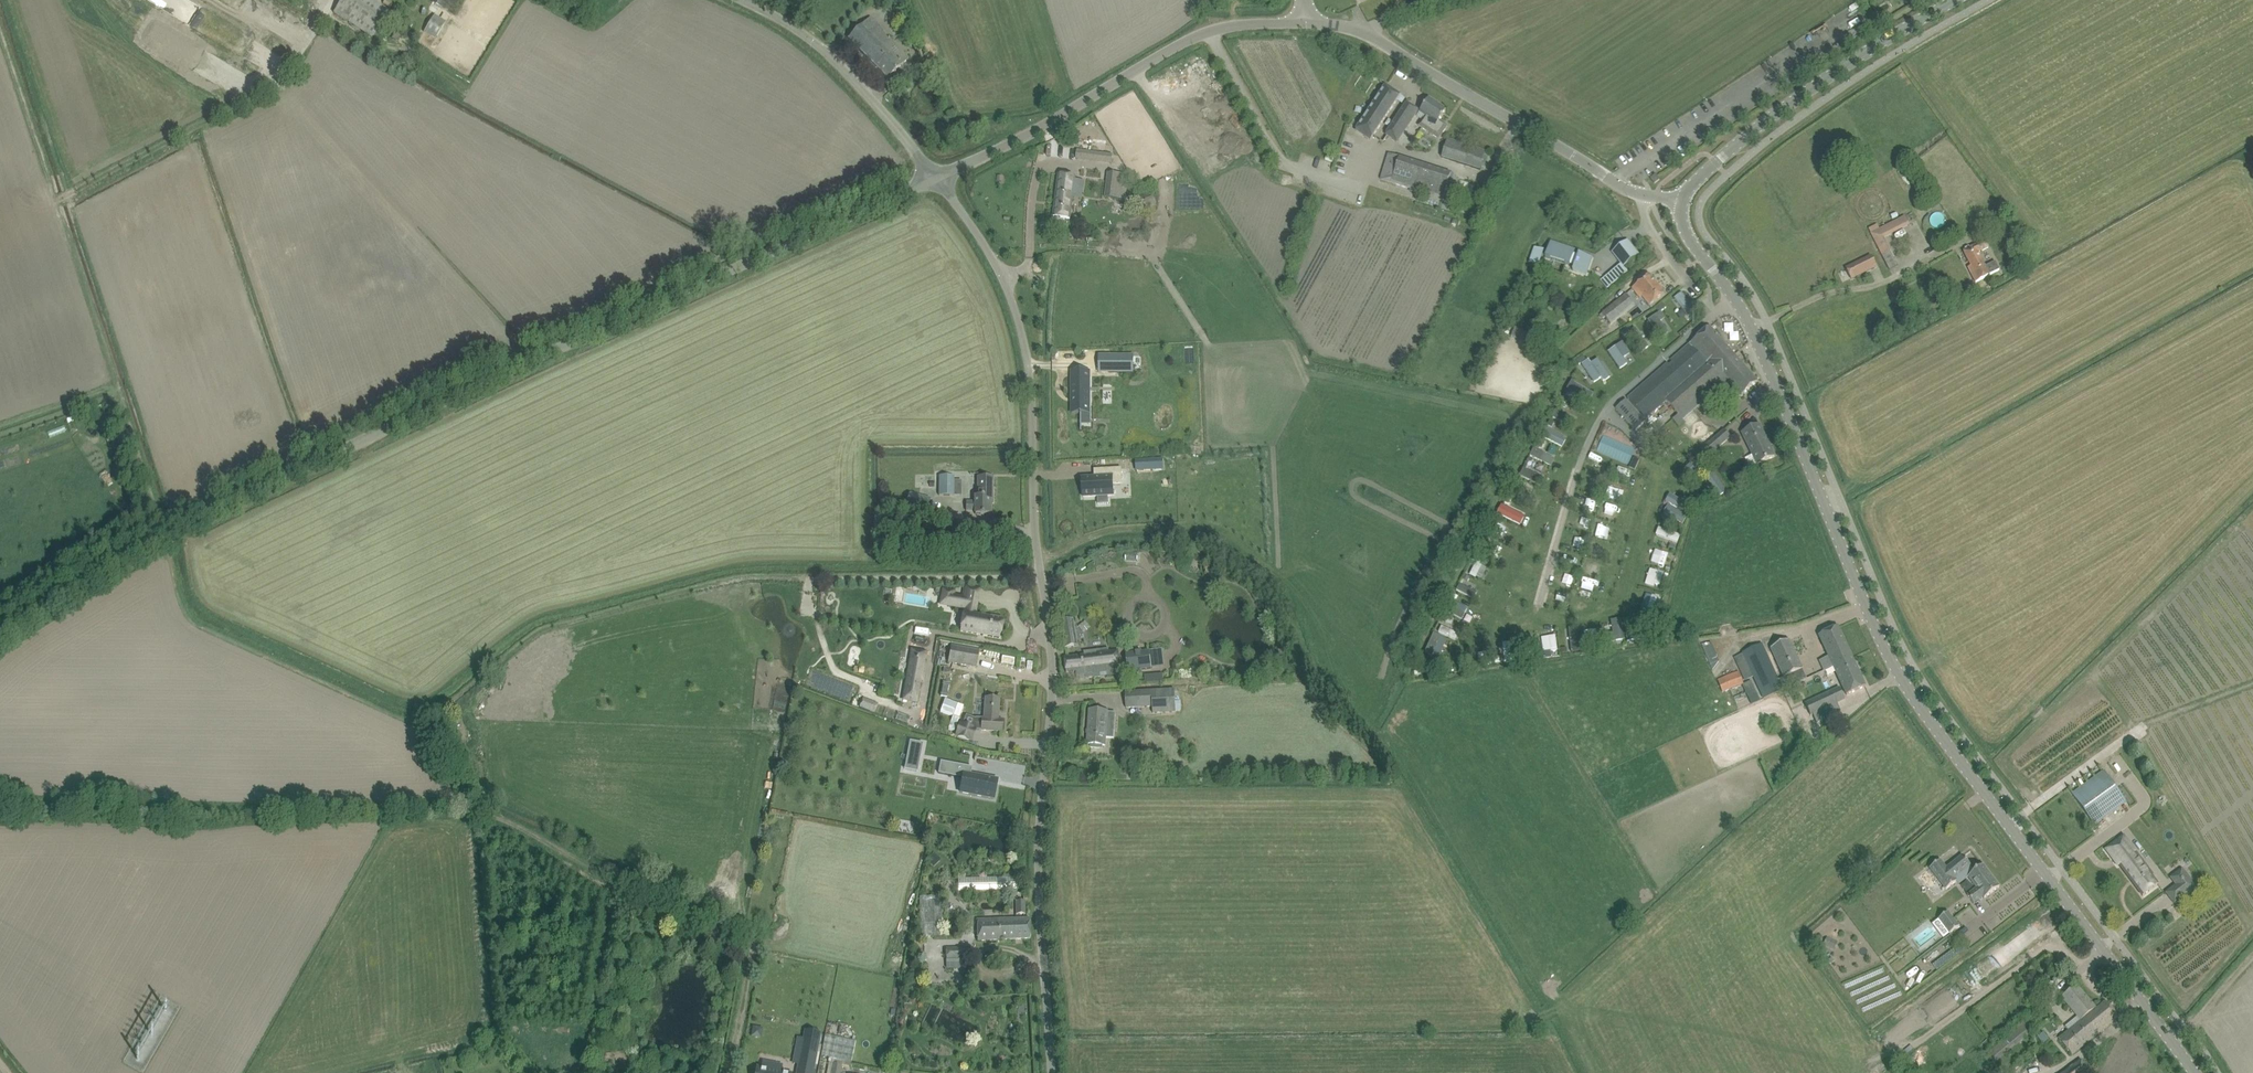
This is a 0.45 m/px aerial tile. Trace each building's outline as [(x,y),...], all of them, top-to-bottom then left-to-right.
[(371,37),(389,11),(373,0),(341,0),(333,12),(371,37)] [(432,2),(445,10),(451,0),(433,0),(432,2)] [(848,39),(887,79),(908,59),(882,32),(883,31),(870,17),(848,39)] [(432,18),(425,29),(435,35),(442,24),(432,18)] [(1356,130),(1371,140),(1400,95),(1386,85),(1356,130)] [(1419,126),(1439,139),(1448,126),(1440,121),(1447,110),(1429,98),(1420,113),(1425,117),(1419,126)] [(1386,135),(1398,142),(1418,110),(1407,103),(1386,135)] [(1442,157),(1481,170),(1486,152),(1447,140),(1442,157)] [(1112,154),(1077,150),(1076,159),(1077,159),(1077,157),(1111,161),(1111,163),(1112,154)] [(1450,177),(1451,173),(1389,154),(1381,179),(1443,199),(1447,186),(1456,189),(1459,180),(1450,177)] [(1109,173),(1106,197),(1125,200),(1128,176),(1109,173)] [(1053,216),(1070,219),(1075,177),(1059,175),(1053,216)] [(1651,179),(1654,184),(1659,180),(1658,178),(1656,175),(1651,179)] [(1884,238),(1909,224),(1905,215),(1870,233),(1889,270),(1899,264),(1884,238)] [(1613,253),(1624,266),(1638,254),(1628,241),(1613,253)] [(1971,266),(1968,267),(1976,283),(1990,276),(1989,275),(1999,270),(1995,262),(1985,267),(1978,253),(1988,248),(1985,241),(1970,248),(1969,246),(1965,248),(1966,250),(1964,251),(1971,266)] [(1592,258),(1578,254),(1578,255),(1573,254),(1575,250),(1551,242),(1547,254),(1546,256),(1546,258),(1570,266),(1570,265),(1574,267),(1573,271),(1577,272),(1586,275),(1587,271),(1588,271),(1590,264),(1590,263),(1592,258)] [(1876,267),(1871,256),(1846,268),(1851,279),(1871,269),(1876,267)] [(1645,297),(1644,298),(1649,306),(1664,294),(1649,275),(1632,288),(1640,298),(1644,295),(1645,297)] [(1961,290),(1954,293),(1958,300),(1964,296),(1961,290)] [(1685,314),(1693,307),(1679,291),(1671,299),(1685,314)] [(1602,314),(1611,324),(1634,305),(1626,294),(1602,314)] [(1663,304),(1657,309),(1660,313),(1666,308),(1663,304)] [(1660,313),(1648,321),(1660,338),(1668,333),(1660,322),(1664,319),(1660,313)] [(1629,327),(1621,333),(1624,337),(1629,333),(1641,352),(1648,347),(1635,329),(1632,331),(1629,327)] [(1644,417),(1665,399),(1682,419),(1729,380),(1736,389),(1734,391),(1739,397),(1742,395),(1757,382),(1709,327),(1671,360),(1674,365),(1639,395),(1635,391),(1627,398),(1644,417)] [(1622,343),(1609,353),(1621,370),(1622,369),(1628,365),(1624,359),(1626,358),(1630,355),(1624,346),(1622,343)] [(1134,356),(1109,356),(1109,372),(1134,372),(1134,356)] [(1586,360),(1583,356),(1576,360),(1579,365),(1586,360)] [(1589,361),(1582,365),(1594,383),(1601,378),(1603,382),(1610,377),(1598,360),(1591,364),(1589,361)] [(1090,370),(1072,370),(1072,412),(1083,412),(1083,407),(1090,407),(1090,370)] [(1616,408),(1635,430),(1645,421),(1626,399),(1616,408)] [(1742,432),(1757,465),(1775,457),(1759,424),(1742,432)] [(1540,436),(1562,447),(1566,438),(1544,427),(1540,436)] [(1601,435),(1596,452),(1629,463),(1635,446),(1601,435)] [(1545,441),(1540,438),(1537,445),(1542,448),(1545,441)] [(1714,439),(1701,451),(1707,458),(1707,457),(1716,467),(1720,464),(1715,457),(1713,458),(1710,455),(1720,446),(1714,439)] [(1629,468),(1635,470),(1639,461),(1634,458),(1629,468)] [(1095,477),(1082,478),(1083,497),(1098,497),(1098,504),(1108,503),(1108,496),(1114,496),(1113,484),(1122,483),(1121,468),(1097,470),(1098,476),(1095,476),(1095,477)] [(1618,469),(1616,477),(1630,481),(1632,473),(1618,469)] [(1718,497),(1727,492),(1716,473),(1706,479),(1718,497)] [(953,495),(953,492),(954,481),(954,475),(938,475),(938,495),(953,495)] [(1593,475),(1590,486),(1599,489),(1602,478),(1593,475)] [(975,510),(975,514),(988,514),(988,500),(992,500),(992,476),(976,476),(977,496),(975,496),(975,502),(966,502),(966,510),(975,510)] [(926,512),(930,498),(908,492),(905,506),(926,512)] [(1668,492),(1664,501),(1681,511),(1686,503),(1668,492)] [(1707,503),(1703,497),(1698,501),(1701,506),(1707,503)] [(1600,514),(1609,517),(1612,509),(1602,506),(1600,514)] [(1577,514),(1574,524),(1580,526),(1583,516),(1577,514)] [(1600,534),(1607,538),(1610,530),(1604,527),(1600,534)] [(1656,527),(1654,535),(1676,543),(1678,536),(1656,527)] [(1572,534),(1568,544),(1580,548),(1584,538),(1572,534)] [(1666,563),(1669,553),(1653,548),(1649,558),(1666,563)] [(1567,564),(1577,566),(1578,556),(1568,555),(1567,564)] [(1587,574),(1596,575),(1597,564),(1588,563),(1587,574)] [(1644,582),(1658,587),(1663,572),(1649,567),(1644,582)] [(1563,574),(1561,586),(1572,587),(1573,575),(1563,574)] [(1580,578),(1577,591),(1589,594),(1592,582),(1580,578)] [(1475,590),(1464,588),(1463,595),(1474,597),(1475,590)] [(1644,592),(1640,609),(1653,612),(1656,595),(1644,592)] [(1002,621),(974,616),(975,607),(964,605),(965,601),(946,597),(944,606),(949,607),(957,608),(964,609),(966,610),(965,614),(963,614),(960,631),(960,633),(999,640),(1002,621)] [(1578,599),(1577,605),(1590,608),(1592,603),(1578,599)] [(1452,614),(1460,618),(1464,607),(1456,603),(1452,614)] [(1612,633),(1601,634),(1603,643),(1623,640),(1619,619),(1610,620),(1612,633)] [(1061,621),(1065,648),(1073,647),(1069,620),(1061,621)] [(1819,635),(1832,663),(1847,695),(1866,686),(1838,626),(1819,635)] [(1455,640),(1458,633),(1444,627),(1441,633),(1455,640)] [(1431,656),(1433,651),(1440,653),(1446,638),(1431,632),(1422,653),(1431,656)] [(1770,648),(1783,677),(1803,668),(1790,639),(1770,648)] [(1701,644),(1710,666),(1718,663),(1710,641),(1701,644)] [(1743,653),(1734,657),(1745,680),(1753,676),(1764,698),(1783,690),(1762,644),(1742,652),(1743,653)] [(947,663),(976,667),(979,651),(950,647),(947,663)] [(1126,653),(1128,672),(1152,668),(1149,649),(1126,653)] [(1118,674),(1117,667),(1120,666),(1118,652),(1065,658),(1067,673),(1076,671),(1077,679),(1118,674)] [(910,658),(903,700),(916,702),(923,660),(910,658)] [(1738,670),(1717,679),(1722,692),(1731,689),(1742,684),(1751,704),(1760,700),(1751,680),(1743,683),(1738,670)] [(1145,675),(1145,682),(1163,681),(1163,674),(1145,675)] [(1829,692),(1805,704),(1810,715),(1812,714),(1816,722),(1841,711),(1837,703),(1845,699),(1839,688),(1829,692)] [(1152,708),(1152,713),(1175,712),(1174,692),(1125,693),(1126,708),(1152,708)] [(980,730),(1002,732),(1003,720),(998,720),(999,698),(985,697),(984,719),(981,719),(980,730)] [(1114,729),(1115,713),(1107,713),(1108,711),(1101,711),(1090,710),(1088,744),(1091,744),(1091,748),(1100,748),(1100,745),(1105,745),(1106,728),(1114,729)] [(962,726),(960,725),(956,735),(958,736),(958,737),(968,741),(969,740),(971,741),(975,730),(972,729),(973,729),(962,725),(962,726)] [(940,761),(938,773),(962,778),(960,792),(993,798),(997,780),(965,774),(966,766),(940,761)] [(2072,794),(2094,825),(2126,802),(2104,771),(2072,794)] [(2151,875),(2122,836),(2105,849),(2118,865),(2119,865),(2143,895),(2157,884),(2151,875)] [(1999,887),(1983,865),(1973,873),(1969,868),(1971,867),(1962,856),(1946,868),(1940,860),(1929,868),(1945,889),(1956,880),(1955,879),(1964,872),(1976,888),(1967,895),(1974,904),(1983,897),(1984,898),(1999,887)] [(961,874),(957,874),(958,892),(968,892),(968,891),(1017,890),(1016,877),(964,878),(964,874),(961,874)] [(2196,888),(2188,876),(2176,885),(2185,897),(2196,888)] [(941,897),(920,897),(920,937),(942,937),(941,897)] [(1015,901),(1015,914),(1024,914),(1024,901),(1015,901)] [(1959,927),(1948,912),(1939,919),(1950,934),(1959,927)] [(977,920),(977,941),(1030,938),(1029,918),(1018,919),(977,920)] [(1827,938),(1824,943),(1834,948),(1836,943),(1827,938)] [(946,949),(946,959),(973,958),(973,948),(946,949)] [(2038,980),(2045,988),(2054,980),(2048,973),(2038,980)] [(2069,1031),(2059,1040),(2072,1055),(2119,1017),(2105,1001),(2096,1008),(2077,984),(2061,997),(2077,1016),(2065,1027),(2069,1031)] [(803,1039),(799,1065),(814,1068),(819,1042),(803,1039)] [(2081,1060),(2063,1072),(2090,1072),(2081,1060)] [(842,1065),(832,1064),(830,1072),(840,1072),(842,1065)]
